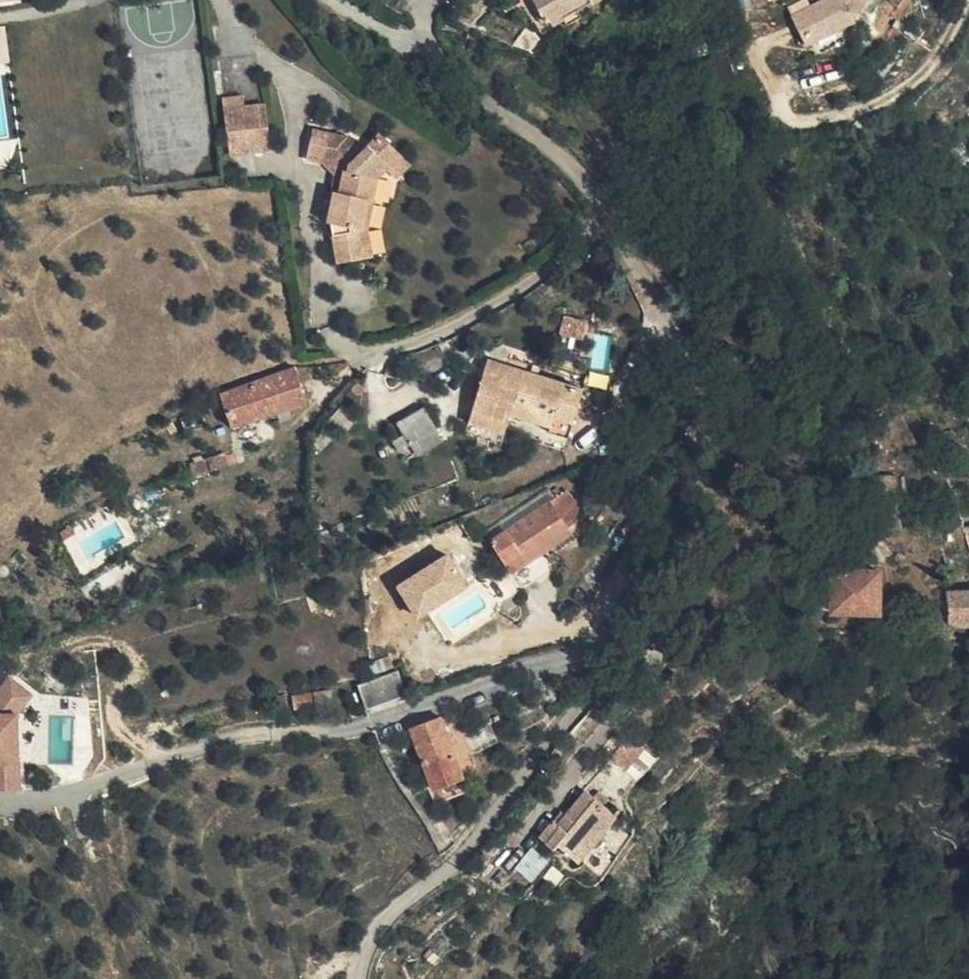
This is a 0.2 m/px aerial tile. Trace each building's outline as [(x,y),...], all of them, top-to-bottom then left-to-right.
[(551,18),(581,0),(540,0),(551,18)] [(798,31),(829,54),(870,0),(821,0),(798,31)] [(959,52),(968,58),(968,35),(959,52)] [(229,119),(265,114),(268,114),(265,92),(223,98),(225,120),(229,119)] [(369,112),(360,123),(385,145),(390,150),(400,138),(369,112)] [(325,114),(321,114),(324,144),(337,157),(334,175),(336,175),(344,177),(347,157),(349,150),(357,128),(339,113),(325,114)] [(267,136),(265,114),(229,119),(231,141),(267,136)] [(324,144),(321,114),(305,116),(309,146),(324,144)] [(360,123),(357,128),(349,150),(347,157),(344,177),(336,175),(331,206),(334,207),(338,245),(363,239),(358,212),(363,180),(370,182),(373,158),(385,145),(360,123)] [(358,212),(363,239),(369,239),(364,218),(370,182),(363,180),(358,212)] [(533,409),(570,425),(573,417),(593,426),(609,394),(518,351),(490,410),(525,426),(533,409)] [(321,365),(319,357),(309,360),(310,369),(321,365)] [(326,377),(321,365),(310,369),(313,381),(326,377)] [(305,404),(293,366),(268,376),(218,394),(231,430),(272,416),(275,423),(294,415),(292,409),(305,404)] [(445,385),(417,394),(421,408),(411,411),(414,422),(453,409),(445,385)] [(573,417),(570,425),(567,431),(587,440),(593,426),(573,417)] [(209,450),(213,463),(224,460),(220,446),(209,450)] [(190,470),(213,463),(209,450),(186,457),(190,470)] [(579,489),(561,501),(576,526),(594,514),(579,489)] [(576,526),(561,501),(499,541),(518,573),(549,552),(546,547),(556,541),(576,526)] [(491,613),(456,546),(471,538),(463,521),(433,537),(442,555),(398,578),(417,616),(433,608),(447,636),(491,613)] [(71,530),(68,524),(66,523),(55,530),(60,537),(71,530)] [(546,547),(549,552),(579,531),(576,526),(556,541),(546,547)] [(968,570),(968,569),(962,551),(944,558),(952,578),(968,570)] [(826,615),(870,614),(870,577),(825,576),(826,615)] [(956,585),(944,586),(944,618),(968,618),(968,586),(956,585)] [(363,697),(402,685),(397,668),(358,681),(363,697)] [(17,679),(9,689),(31,707),(39,697),(17,679)] [(404,691),(402,685),(363,697),(365,705),(404,691)] [(9,689),(0,700),(0,791),(24,792),(24,763),(23,763),(24,715),(31,707),(9,689)] [(440,715),(410,726),(433,786),(462,776),(440,715)] [(609,755),(623,767),(643,741),(629,729),(609,755)] [(586,860),(597,846),(591,839),(604,824),(610,831),(623,815),(590,790),(570,815),(562,824),(556,819),(543,835),(556,845),(560,841),(586,860)] [(564,809),(556,819),(562,824),(570,815),(564,809)] [(591,839),(597,846),(610,831),(604,824),(591,839)] [(517,865),(535,877),(551,856),(533,843),(517,865)]
